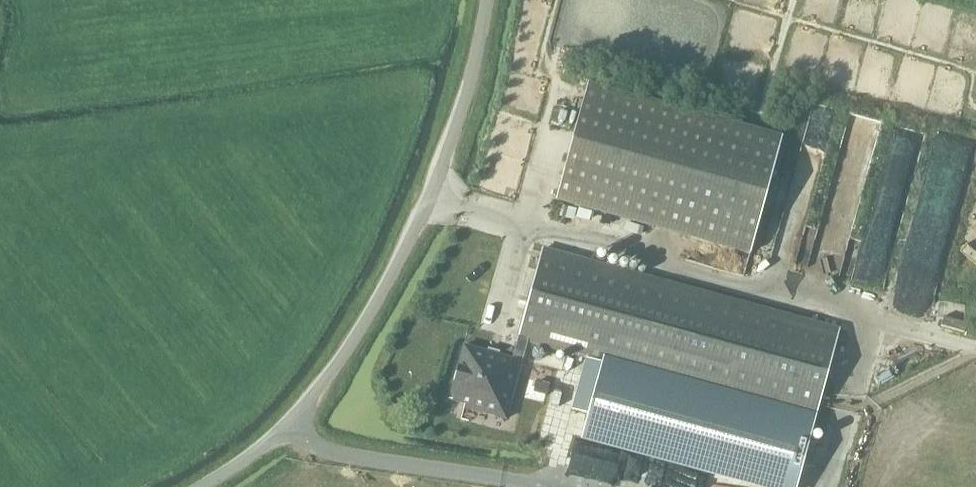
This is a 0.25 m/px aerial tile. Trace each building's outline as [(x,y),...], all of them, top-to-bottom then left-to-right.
[(556,201),(750,254),(782,137),(588,84),(556,201)] [(838,111),(814,104),(768,268),(792,274),(838,111)] [(880,122),(852,114),(808,270),(837,278),(880,122)] [(927,135),(894,126),(851,281),(884,290),(927,135)] [(975,142),(940,132),(899,283),(935,292),(975,142)] [(449,400),(465,405),(464,408),(506,420),(527,343),(586,359),(572,410),(588,415),(582,436),(770,486),(797,486),(816,417),(839,331),(542,250),(512,360),(464,346),(449,400)] [(537,383),(534,392),(548,395),(550,386),(537,383)]
